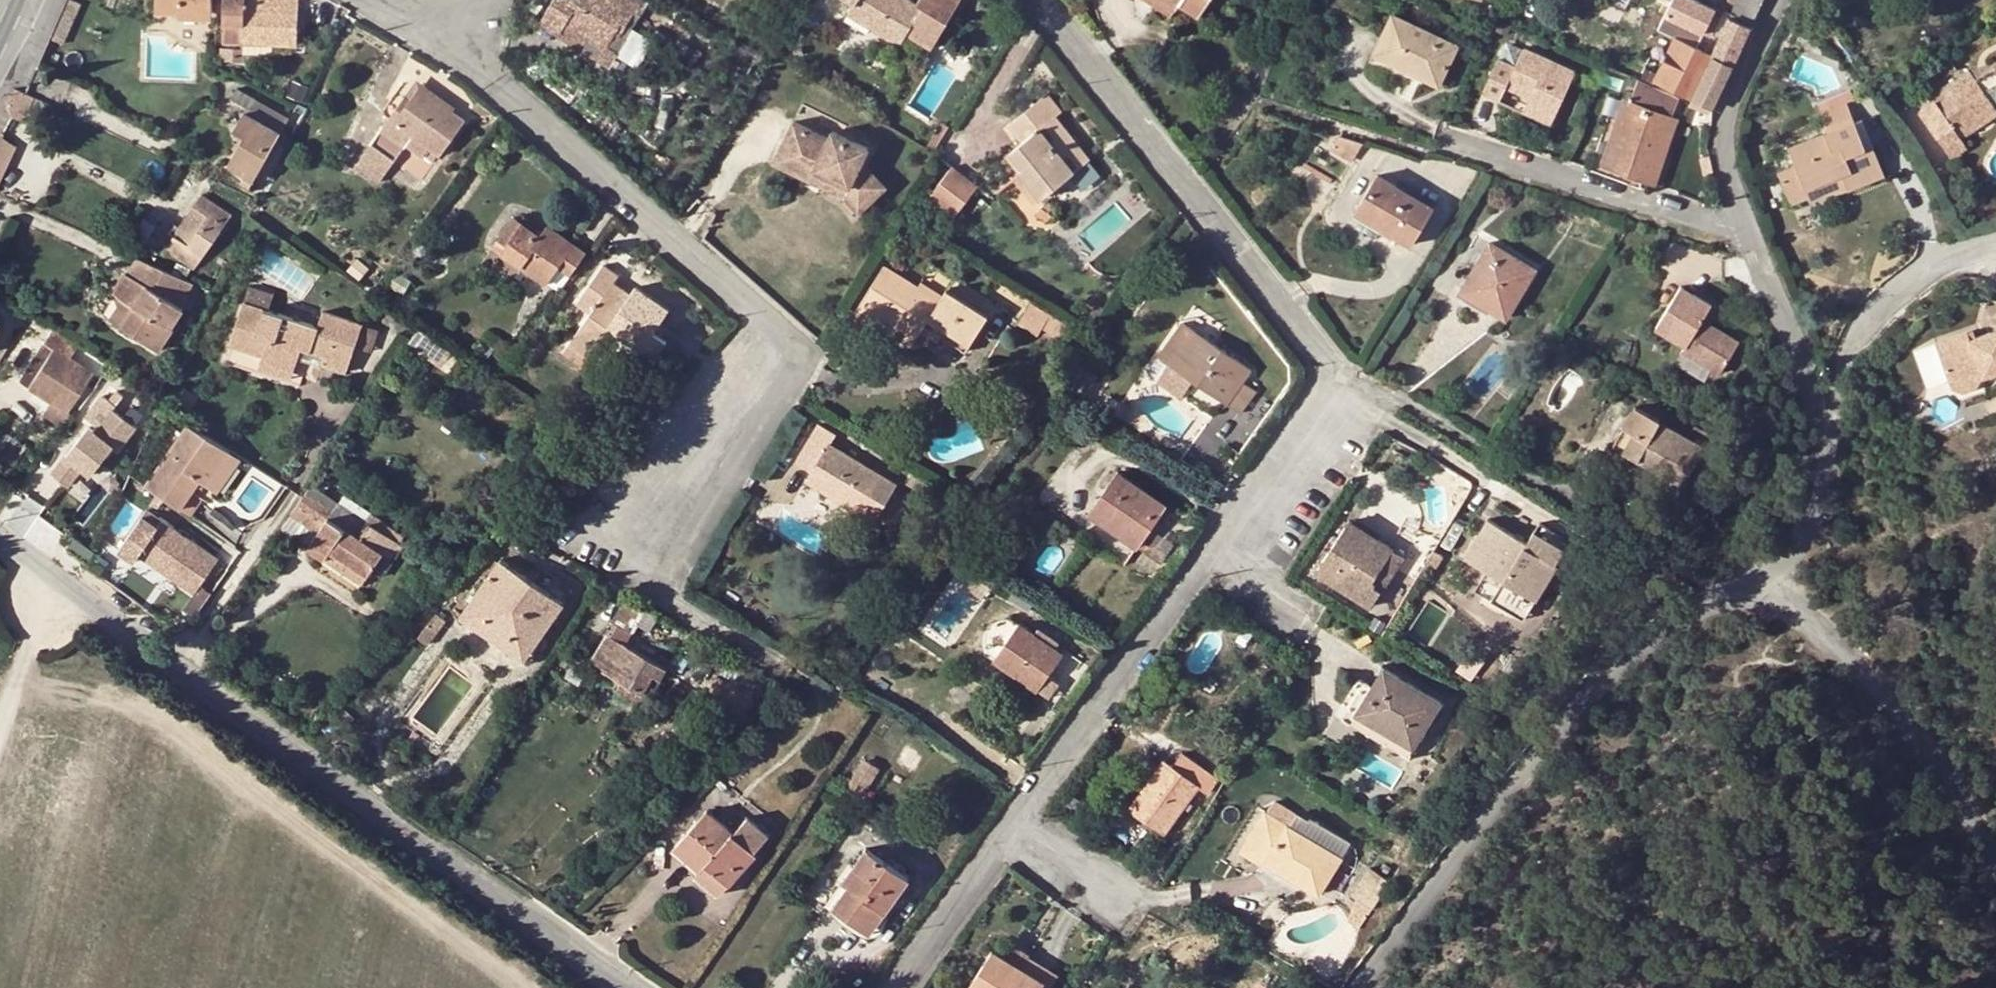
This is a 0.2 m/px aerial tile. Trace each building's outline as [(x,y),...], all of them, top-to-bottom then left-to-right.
[(67,0),(56,24),(69,30),(80,6),(67,0)] [(157,11),(179,12),(179,10),(212,11),(213,0),(157,0),(157,11)] [(223,42),(244,43),(244,40),(276,41),(276,45),(297,46),(298,0),(225,0),(223,42)] [(586,33),(606,45),(608,42),(622,22),(627,24),(634,13),(637,16),(644,5),(636,0),(573,0),(572,2),(568,0),(556,0),(543,20),(562,31),(568,22),(586,33)] [(915,5),(906,0),(847,0),(854,4),(848,16),(899,46),(906,33),(932,48),(960,0),(918,0),(915,5)] [(1176,8),(1163,0),(1147,0),(1171,16),(1176,8)] [(1176,8),(1179,4),(1198,16),(1210,0),(1163,0),(1176,8)] [(1656,33),(1675,42),(1659,73),(1656,81),(1693,99),(1707,106),(1711,108),(1731,67),(1763,0),(1730,0),(1721,17),(1686,0),(1672,0),(1656,33)] [(179,10),(179,12),(178,17),(212,19),(212,11),(179,10)] [(1456,46),(1393,15),(1376,53),(1438,84),(1456,46)] [(568,22),(562,31),(561,34),(608,64),(618,48),(608,42),(606,45),(586,33),(568,22)] [(69,30),(56,24),(48,41),(61,48),(69,30)] [(994,38),(1002,43),(1010,31),(1002,26),(994,38)] [(1505,40),(1482,91),(1500,100),(1506,85),(1529,96),(1527,101),(1555,115),(1576,69),(1524,46),(1523,48),(1505,40)] [(243,49),(235,49),(234,59),(242,62),(243,49)] [(1969,71),(1930,99),(1934,104),(1921,113),(1950,159),(1966,149),(1960,140),(1995,115),(1995,113),(1993,110),(1995,108),(1995,64),(1993,65),(1994,68),(1974,80),(1969,71)] [(1993,65),(1969,71),(1974,80),(1994,68),(1993,65)] [(1648,68),(1641,82),(1652,88),(1656,81),(1659,73),(1648,68)] [(417,82),(400,106),(405,110),(419,90),(451,112),(455,107),(417,82)] [(1652,88),(1641,82),(1633,102),(1627,100),(1603,166),(1654,187),(1675,124),(1669,121),(1678,100),(1652,88)] [(9,102),(14,116),(24,121),(35,97),(16,88),(9,102)] [(290,118),(238,88),(231,99),(247,109),(236,129),(246,136),(230,165),(235,170),(254,180),(290,118)] [(1819,114),(1855,98),(1851,88),(1815,104),(1819,114)] [(400,106),(373,145),(374,146),(393,160),(395,161),(405,146),(421,157),(427,148),(440,156),(464,121),(451,112),(419,90),(405,110),(400,106)] [(1020,176),(1039,200),(1070,177),(1086,164),(1089,162),(1055,118),(1060,114),(1046,95),(1007,126),(1021,144),(1009,153),(1025,172),(1020,176)] [(1704,112),(1707,106),(1693,99),(1690,105),(1704,112)] [(1527,101),(1522,109),(1551,123),(1555,115),(1527,101)] [(1864,149),(1871,146),(1861,121),(1854,124),(1864,149)] [(795,124),(780,165),(848,189),(861,153),(867,138),(836,127),(832,137),(795,124)] [(1795,203),(1808,198),(1806,190),(1841,176),(1844,185),(1846,191),(1884,177),(1871,146),(1864,149),(1854,124),(1788,149),(1796,167),(1778,173),(1791,205),(1795,203)] [(938,127),(928,144),(936,148),(945,132),(938,127)] [(1363,145),(1341,137),(1332,150),(1352,161),(1363,145)] [(17,147),(4,141),(0,141),(0,185),(17,147)] [(393,160),(374,146),(362,163),(381,178),(393,160)] [(848,189),(780,165),(778,173),(847,198),(860,212),(890,184),(861,153),(848,189)] [(1091,171),(1086,164),(1070,177),(1078,187),(1091,171)] [(953,167),(928,200),(952,219),(977,186),(953,167)] [(1032,205),(1039,200),(1020,176),(1013,182),(1032,205)] [(1379,176),(1360,207),(1384,221),(1380,228),(1410,246),(1433,208),(1379,176)] [(1798,211),(1846,191),(1844,185),(1841,176),(1806,190),(1808,198),(1795,203),(1798,211)] [(202,196),(167,249),(195,268),(231,216),(202,196)] [(1045,205),(1039,214),(1051,222),(1057,212),(1045,205)] [(1384,221),(1360,207),(1355,213),(1380,228),(1384,221)] [(549,281),(560,289),(586,253),(548,227),(540,238),(514,219),(498,239),(507,245),(502,254),(547,285),(549,281)] [(1489,243),(1464,287),(1493,305),(1490,311),(1505,320),(1535,270),(1489,243)] [(108,320),(158,351),(171,331),(170,330),(183,308),(181,307),(192,282),(137,258),(128,274),(112,267),(99,287),(121,300),(108,320)] [(357,260),(349,271),(359,280),(368,269),(357,260)] [(611,288),(615,283),(619,277),(603,266),(577,304),(590,314),(572,339),(591,352),(609,327),(641,349),(667,311),(635,289),(631,295),(627,300),(611,288)] [(885,273),(877,285),(864,307),(894,327),(915,340),(920,332),(923,327),(940,337),(964,353),(987,317),(946,290),(938,303),(888,270),(885,273)] [(873,282),(877,285),(885,273),(880,271),(873,282)] [(631,295),(615,283),(611,288),(627,300),(631,295)] [(243,303),(269,311),(274,293),(249,284),(243,303)] [(1493,305),(1464,287),(1460,292),(1490,311),(1493,305)] [(1687,349),(1684,353),(1711,371),(1720,377),(1739,346),(1703,324),(1711,309),(1681,290),(1658,330),(1687,349)] [(262,355),(261,360),(293,372),(300,349),(325,358),(323,364),(347,373),(355,347),(362,326),(323,313),(318,328),(243,303),(230,345),(262,355)] [(1038,337),(1042,330),(1050,316),(1031,304),(1019,324),(1038,337)] [(1098,305),(1088,319),(1094,324),(1104,310),(1098,305)] [(1050,316),(1042,330),(1060,341),(1068,327),(1050,316)] [(362,326),(355,347),(372,351),(380,329),(363,324),(362,326)] [(1159,358),(1169,365),(1192,382),(1237,414),(1254,392),(1242,383),(1250,372),(1184,324),(1159,358)] [(915,340),(894,327),(889,334),(910,348),(915,340)] [(923,327),(920,332),(936,343),(940,337),(923,327)] [(48,403),(42,414),(64,429),(73,414),(68,412),(93,371),(72,358),(80,345),(52,328),(43,342),(17,380),(27,387),(26,389),(48,403)] [(452,352),(417,328),(407,343),(440,367),(452,352)] [(1977,382),(1995,375),(1995,332),(1964,343),(1961,336),(1929,347),(1943,386),(1974,375),(1977,382)] [(591,352),(572,339),(568,345),(585,359),(591,352)] [(293,372),(261,360),(256,373),(298,388),(306,366),(320,371),(323,364),(325,358),(300,349),(293,372)] [(1711,371),(1684,353),(1675,367),(1704,385),(1711,371)] [(1192,382),(1169,365),(1157,382),(1180,398),(1192,382)] [(638,367),(624,384),(642,395),(656,377),(638,367)] [(1974,375),(1943,386),(1945,393),(1977,382),(1974,375)] [(113,378),(98,400),(123,417),(129,409),(139,396),(113,378)] [(139,396),(129,409),(141,417),(151,402),(140,394),(139,396)] [(1704,450),(1688,440),(1659,424),(1660,422),(1636,409),(1614,447),(1638,460),(1641,455),(1670,472),(1667,478),(1682,487),(1704,450)] [(228,451),(187,423),(144,486),(188,517),(199,499),(183,488),(191,476),(205,486),(228,451)] [(813,471),(811,475),(832,488),(827,495),(872,523),(895,484),(829,445),(835,436),(818,426),(796,461),(813,471)] [(1695,429),(1688,440),(1704,450),(1710,438),(1695,429)] [(0,441),(0,476),(4,479),(15,463),(25,448),(6,434),(0,441)] [(96,470),(87,490),(80,504),(98,514),(105,501),(111,504),(118,489),(112,486),(131,445),(113,436),(96,470)] [(214,493),(239,457),(228,451),(205,486),(214,493)] [(1641,455),(1638,460),(1667,478),(1670,472),(1641,455)] [(79,486),(87,490),(96,470),(88,466),(79,486)] [(1108,497),(1095,517),(1161,564),(1174,546),(1149,529),(1152,524),(1147,521),(1160,502),(1117,473),(1103,494),(1108,497)] [(832,488),(811,475),(806,483),(827,495),(832,488)] [(310,487),(302,497),(288,518),(317,537),(338,506),(310,487)] [(1089,513),(1095,517),(1108,497),(1103,494),(1089,513)] [(1165,506),(1160,502),(1147,521),(1152,524),(1165,506)] [(338,506),(317,537),(309,550),(325,560),(330,552),(367,577),(381,557),(391,541),(338,506)] [(143,520),(120,552),(135,561),(139,556),(193,595),(183,610),(194,618),(212,593),(201,585),(218,561),(162,523),(158,530),(143,520)] [(1490,576),(1488,581),(1498,588),(1501,583),(1535,603),(1557,569),(1554,567),(1563,552),(1533,534),(1526,545),(1488,522),(1465,561),(1490,576)] [(1371,608),(1381,593),(1371,587),(1394,552),(1349,523),(1317,572),(1371,608)] [(722,551),(733,557),(739,545),(728,540),(722,551)] [(391,541),(381,557),(387,562),(398,546),(391,541)] [(1435,549),(1424,566),(1434,572),(1444,555),(1435,549)] [(330,552),(325,560),(361,585),(367,577),(330,552)] [(1371,587),(1381,593),(1404,559),(1394,552),(1371,587)] [(461,616),(481,630),(490,618),(512,634),(509,640),(528,655),(564,605),(500,560),(461,616)] [(1498,588),(1488,581),(1478,596),(1524,623),(1535,603),(1501,583),(1498,588)] [(490,618),(481,630),(525,661),(528,655),(509,640),(512,634),(490,618)] [(418,637),(428,644),(439,630),(429,623),(418,637)] [(601,672),(620,683),(643,696),(646,692),(653,677),(659,681),(665,669),(625,646),(632,634),(617,625),(611,637),(608,636),(592,663),(603,669),(601,672)] [(994,660),(1031,686),(1046,666),(1051,669),(1061,654),(1019,625),(994,660)] [(1035,689),(1036,688),(1049,698),(1060,683),(1047,673),(1051,669),(1046,666),(1031,686),(1035,689)] [(1344,708),(1348,711),(1413,749),(1441,704),(1384,670),(1372,689),(1360,682),(1344,708)] [(643,696),(620,683),(616,690),(643,707),(651,695),(646,692),(643,696)] [(1413,749),(1348,711),(1343,720),(1407,760),(1413,749)] [(1155,788),(1149,784),(1130,810),(1165,834),(1199,787),(1208,795),(1217,782),(1182,756),(1173,768),(1171,767),(1155,788)] [(1164,761),(1149,784),(1155,788),(1171,767),(1164,761)] [(864,763),(847,789),(859,797),(877,771),(864,763)] [(1275,800),(1267,811),(1291,825),(1298,815),(1275,800)] [(1267,811),(1265,810),(1241,847),(1264,862),(1265,863),(1299,884),(1318,896),(1350,845),(1309,820),(1308,822),(1298,815),(1291,825),(1267,811)] [(676,847),(701,870),(705,865),(729,886),(757,854),(754,853),(768,837),(748,819),(734,835),(707,812),(676,847)] [(1264,862),(1241,847),(1238,852),(1296,887),(1299,884),(1265,863),(1264,862)] [(832,908),(852,922),(856,916),(873,929),(907,880),(864,849),(852,867),(858,870),(846,887),(832,908)] [(705,865),(701,870),(696,876),(719,897),(729,886),(705,865)] [(841,884),(846,887),(858,870),(852,867),(841,884)] [(1371,867),(1352,895),(1356,898),(1372,910),(1391,882),(1371,867)] [(1372,910),(1356,898),(1347,920),(1358,930),(1372,910)] [(856,916),(852,922),(869,934),(873,929),(856,916)] [(1240,922),(1235,931),(1249,940),(1254,930),(1240,922)] [(1023,939),(1013,954),(1025,962),(1032,951),(1035,947),(1023,939)] [(1063,970),(1032,951),(1025,962),(1013,954),(999,946),(972,987),(1052,987),(1063,970)]
